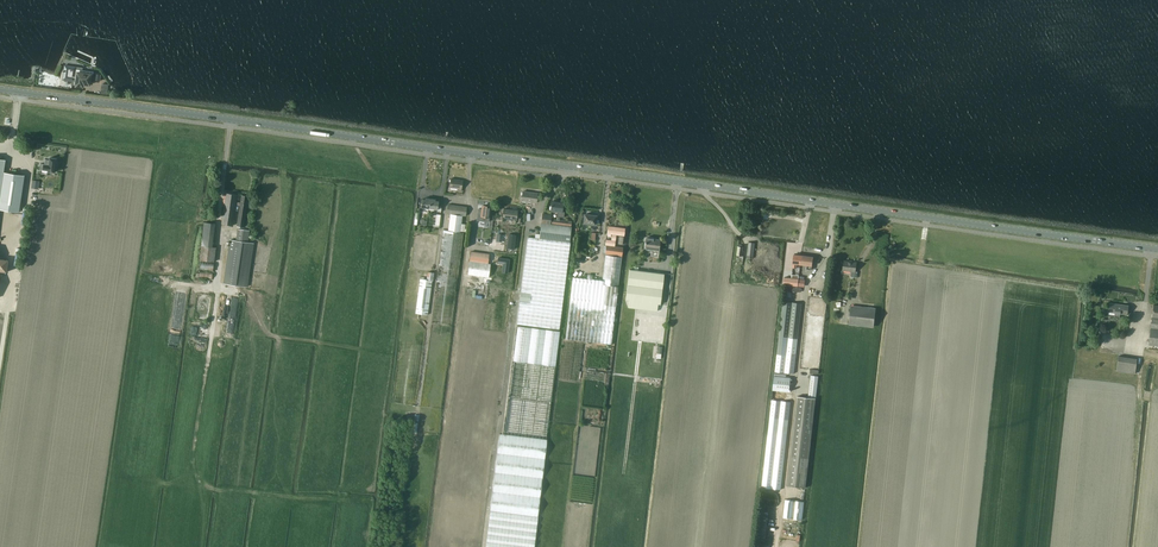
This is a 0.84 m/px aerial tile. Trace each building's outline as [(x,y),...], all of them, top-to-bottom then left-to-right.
[(64,72),(63,79),(72,80),(72,85),(80,86),(80,83),(89,84),(90,79),(100,81),(101,75),(94,74),(93,75),(91,75),(82,73),(82,69),(83,68),(65,65),(64,69),(63,72),(64,72)] [(47,159),(46,164),(41,163),(40,169),(48,170),(48,171),(56,172),(57,166),(56,165),(57,158),(50,157),(50,160),(47,159)] [(20,212),(25,175),(4,172),(6,160),(0,159),(0,209),(20,212)] [(458,191),(462,191),(463,180),(451,178),(450,187),(458,188),(458,191)] [(522,200),(537,202),(538,193),(523,191),(522,200)] [(233,225),(236,205),(240,205),(237,226),(244,227),(249,196),(242,195),(241,202),(237,201),(238,194),(227,192),(222,224),(233,225)] [(425,207),(430,208),(431,198),(426,198),(426,199),(422,199),(421,206),(420,206),(419,210),(424,211),(425,207)] [(436,199),(431,198),(430,208),(438,209),(437,211),(442,211),(442,206),(439,206),(439,201),(436,200),(436,199)] [(553,199),(553,201),(552,201),(550,210),(558,211),(558,216),(564,217),(565,211),(563,211),(564,202),(557,201),(558,200),(553,199)] [(460,231),(467,231),(467,229),(465,229),(466,224),(461,223),(463,215),(466,215),(467,206),(448,204),(447,213),(451,214),(449,230),(460,232),(460,231)] [(482,209),(479,209),(477,221),(489,222),(491,206),(482,205),(482,209)] [(503,218),(516,220),(517,214),(518,210),(504,208),(503,218)] [(596,216),(585,214),(583,223),(595,224),(596,216)] [(202,259),(215,260),(216,246),(214,246),(216,222),(205,221),(202,259)] [(571,226),(551,224),(542,223),(540,237),(570,241),(572,226),(571,226)] [(605,245),(607,245),(615,246),(617,234),(620,235),(618,243),(623,244),(624,235),(625,228),(609,226),(608,233),(612,234),(612,240),(606,239),(605,245)] [(254,243),(248,242),(249,230),(238,229),(236,240),(230,240),(223,283),(247,287),(254,243)] [(464,232),(444,230),(431,322),(451,325),(464,232)] [(508,235),(507,249),(514,250),(516,236),(508,235)] [(559,329),(571,242),(529,237),(517,323),(559,329)] [(659,249),(660,249),(661,240),(646,238),(645,248),(649,248),(649,250),(652,251),(652,255),(659,256),(659,249)] [(747,257),(754,258),(756,243),(749,242),(747,257)] [(573,277),(566,339),(612,344),(612,339),(613,336),(618,286),(622,257),(624,247),(615,246),(607,245),(604,245),(603,253),(606,253),(603,280),(573,277)] [(489,263),(490,254),(471,251),(470,261),(489,263)] [(802,255),(795,254),(793,267),(796,268),(797,263),(801,264),(802,255)] [(806,269),(811,270),(813,256),(802,255),(801,264),(807,265),(806,269)] [(498,258),(497,263),(503,264),(502,272),(507,273),(509,259),(498,258)] [(7,271),(9,260),(0,259),(0,270),(7,271)] [(200,269),(213,271),(215,262),(201,260),(200,269)] [(844,260),(843,270),(852,271),(852,275),(857,276),(857,271),(856,271),(857,262),(844,260)] [(489,263),(470,261),(468,274),(469,274),(489,277),(491,264),(489,263)] [(630,269),(626,300),(629,300),(658,304),(661,304),(662,297),(665,273),(630,269)] [(434,272),(428,272),(427,279),(420,279),(415,313),(428,315),(432,280),(433,280),(434,272)] [(784,277),(783,285),(798,286),(799,279),(784,277)] [(775,371),(794,373),(801,303),(783,301),(775,371)] [(1116,312),(1115,316),(1120,317),(1121,313),(1128,314),(1129,305),(1110,302),(1109,311),(1116,312)] [(850,324),(874,326),(876,308),(852,306),(850,324)] [(556,367),(560,331),(518,326),(513,361),(556,367)] [(1150,344),(1157,345),(1157,328),(1152,327),(1150,344)] [(1117,371),(1136,373),(1136,372),(1138,358),(1119,356),(1117,371)] [(789,392),(790,382),(791,378),(774,376),(773,390),(789,392)] [(797,396),(787,485),(806,487),(815,398),(797,396)] [(772,400),(762,487),(780,489),(790,402),(772,400)] [(539,516),(538,516),(548,439),(500,433),(491,510),(486,546),(535,546),(539,516)] [(803,501),(785,500),(783,517),(802,519),(803,501)]
